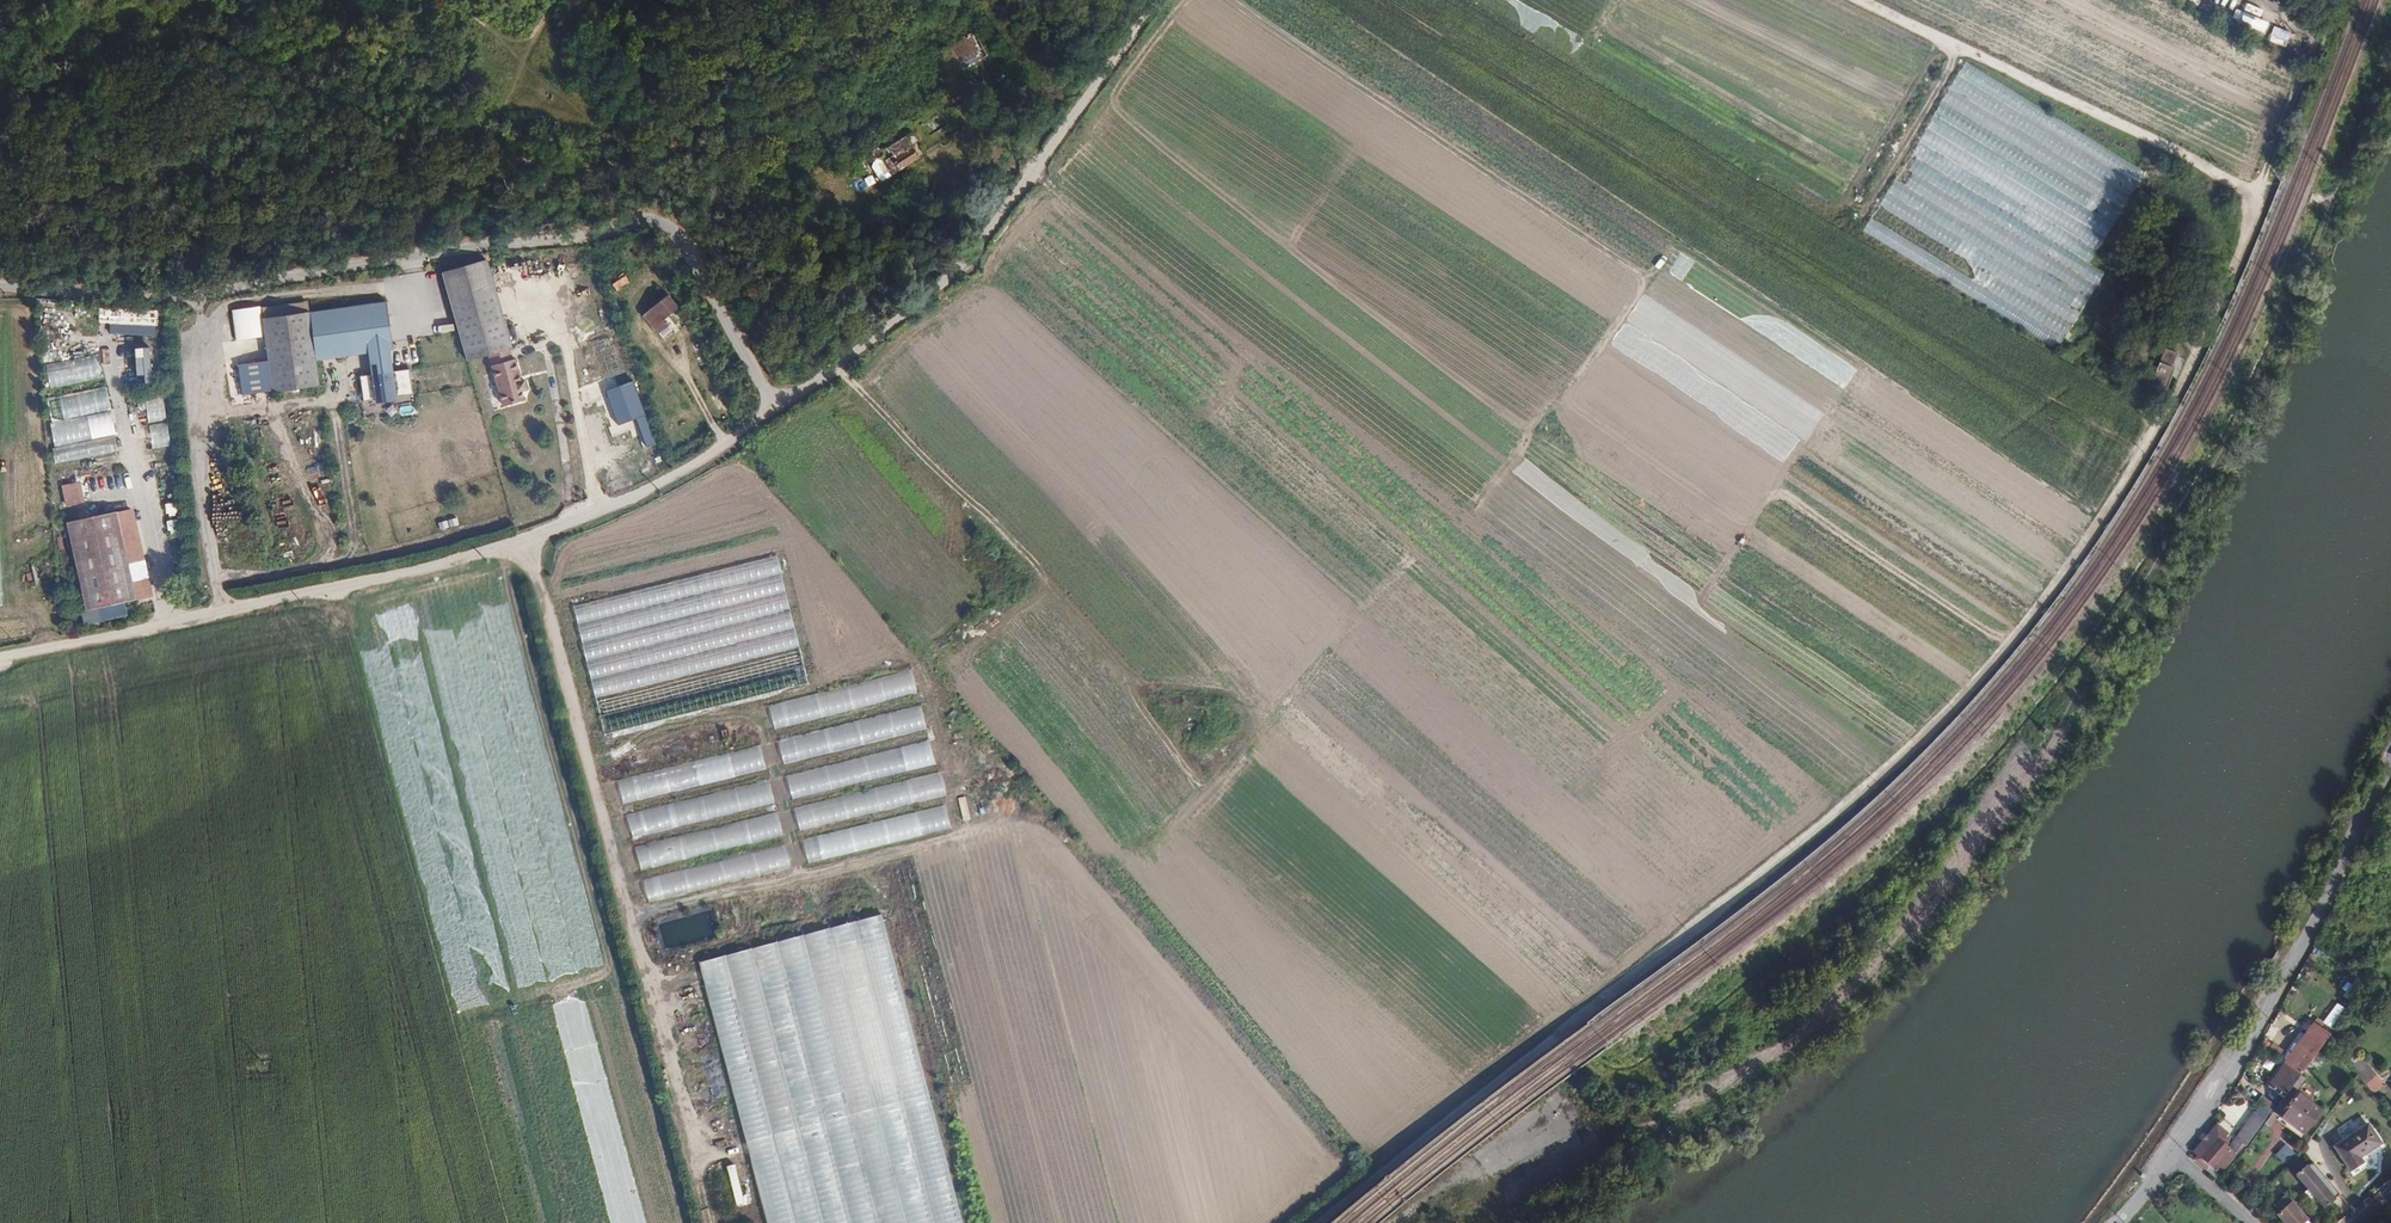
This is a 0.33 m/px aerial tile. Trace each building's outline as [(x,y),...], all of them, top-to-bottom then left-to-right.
[(1964,62),(1871,221),(2062,333),(2100,270),(2089,263),(2145,168),(1964,62)] [(907,131),(881,148),(888,159),(890,157),(896,168),(921,153),(907,131)] [(650,254),(657,250),(654,245),(647,248),(650,254)] [(618,256),(604,262),(607,270),(622,264),(618,256)] [(454,334),(462,361),(468,359),(484,354),(503,348),(506,347),(481,261),(436,275),(454,334)] [(653,299),(654,301),(663,312),(676,303),(666,290),(653,299)] [(306,309),(313,356),(365,348),(386,345),(389,344),(382,297),(306,309)] [(260,306),(262,316),(305,309),(303,299),(260,306)] [(663,312),(654,301),(642,310),(656,329),(668,320),(663,312)] [(262,316),(260,306),(235,309),(239,339),(263,336),(260,316),(262,316)] [(271,387),(317,380),(313,356),(306,309),(305,309),(262,316),(260,316),(263,336),(267,363),(271,387)] [(386,345),(365,348),(369,370),(389,367),(386,345)] [(503,348),(484,354),(499,406),(519,400),(516,391),(522,389),(519,380),(516,381),(510,359),(506,360),(503,348)] [(2178,353),(2164,348),(2159,360),(2173,365),(2178,353)] [(2172,368),(2154,362),(2145,384),(2164,391),(2172,368)] [(271,387),(267,363),(255,364),(259,389),(271,387)] [(369,370),(357,372),(361,397),(410,389),(406,364),(389,367),(369,370)] [(597,388),(615,434),(630,428),(642,456),(661,449),(631,375),(597,388)] [(109,506),(59,519),(81,605),(130,593),(109,506)] [(912,670),(770,705),(777,730),(919,695),(912,670)] [(919,705),(778,741),(784,765),(925,729),(919,705)] [(934,765),(928,741),(786,776),(792,801),(934,765)] [(760,744),(618,781),(624,806),(767,769),(760,744)] [(939,772),(794,808),(800,833),(945,797),(939,772)] [(768,780),(626,815),(632,839),(774,805),(768,780)] [(944,807),(805,841),(811,865),(950,830),(944,807)] [(777,813),(634,849),(640,873),(783,837),(777,813)] [(789,866),(783,844),(639,883),(645,905),(789,866)] [(697,965),(711,1017),(734,1104),(748,1156),(765,1222),(959,1222),(878,917),(697,965)] [(2284,1065),(2299,1075),(2327,1035),(2312,1024),(2284,1065)] [(2361,1059),(2351,1069),(2356,1074),(2374,1095),(2385,1086),(2361,1059)] [(2299,1075),(2284,1065),(2269,1087),(2284,1097),(2288,1091),(2299,1075)] [(2284,1097),(2272,1114),(2302,1135),(2318,1112),(2288,1091),(2284,1097)] [(2215,1126),(2192,1153),(2200,1159),(2197,1162),(2217,1179),(2247,1144),(2264,1120),(2254,1113),(2230,1147),(2222,1142),(2227,1136),(2215,1126)] [(2367,1123),(2333,1147),(2350,1171),(2363,1163),(2360,1158),(2381,1143),(2367,1123)] [(2311,1163),(2296,1176),(2324,1207),(2338,1194),(2311,1163)] [(2277,1217),(2283,1222),(2303,1222),(2306,1221),(2283,1199),(2274,1209),(2280,1215),(2277,1217)]
